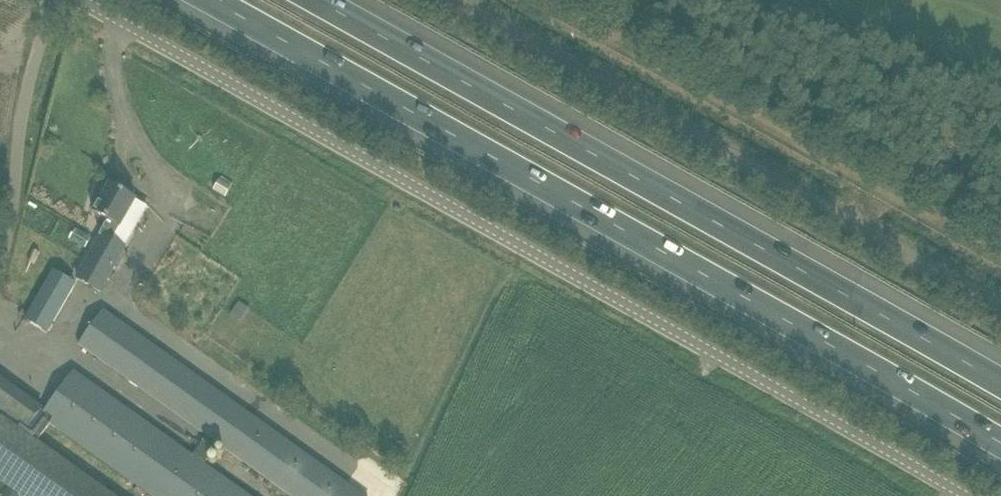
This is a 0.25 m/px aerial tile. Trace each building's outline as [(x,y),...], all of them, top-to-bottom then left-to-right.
[(220,180),(214,190),(225,197),(231,187),(220,180)] [(101,236),(77,278),(101,291),(123,251),(125,247),(113,240),(136,199),(110,184),(94,212),(108,219),(107,220),(99,234),(101,236)] [(54,270),(25,320),(46,331),(47,332),(53,321),(75,283),(75,282),(54,270)] [(204,465),(218,444),(291,495),(363,495),(103,310),(79,344),(207,436),(192,456),(74,373),(45,411),(0,378),(0,416),(3,418),(0,422),(0,481),(21,495),(114,495),(37,441),(50,424),(152,495),(248,495),(204,465)]
